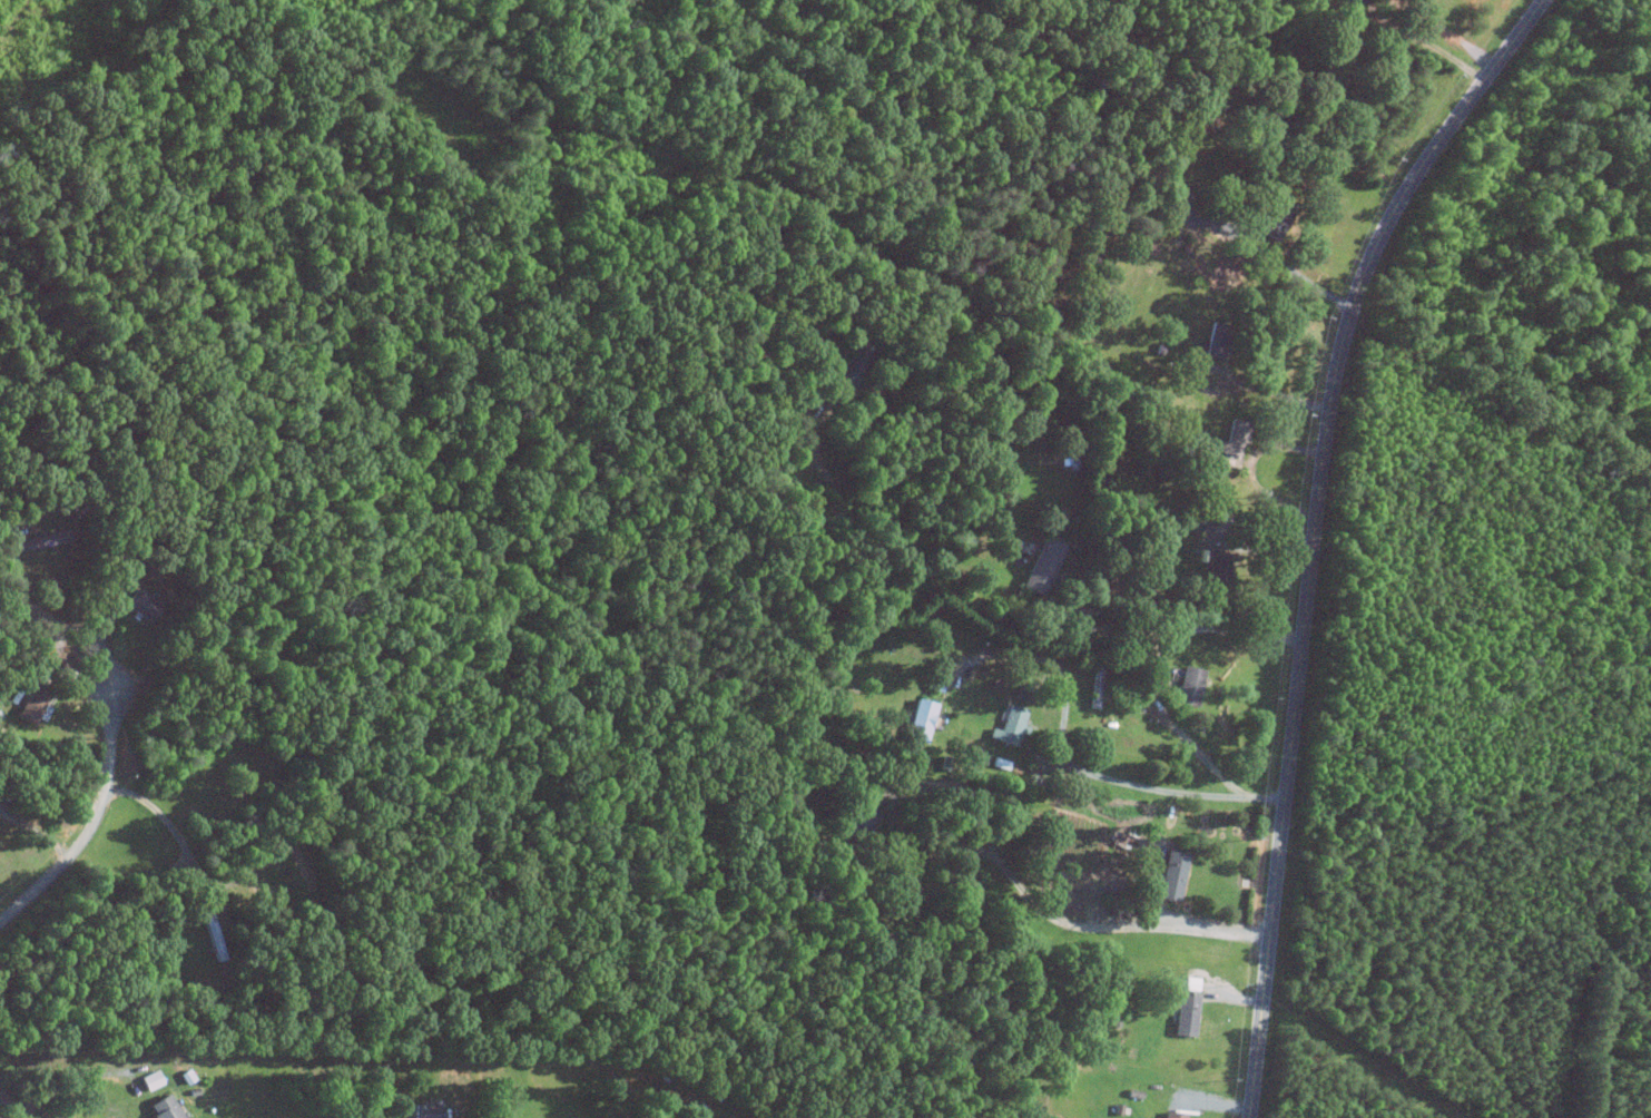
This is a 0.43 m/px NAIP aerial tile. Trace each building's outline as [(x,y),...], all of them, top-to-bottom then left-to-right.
[(1222,360),(1229,326),(1211,323),(1204,357),(1222,360)] [(1227,442),(1219,441),(1217,453),(1225,454),(1224,465),(1241,467),(1247,422),(1229,419),(1227,442)] [(1065,545),(1043,536),(1021,587),(1043,597),(1065,545)] [(1209,584),(1226,584),(1227,553),(1210,553),(1209,584)] [(1197,707),(1204,670),(1183,667),(1177,704),(1197,707)] [(37,718),(45,721),(50,707),(44,705),(49,692),(31,685),(18,718),(35,724),(37,718)] [(905,738),(925,744),(936,704),(916,698),(905,738)] [(1028,710),(1010,704),(1001,730),(992,727),(989,738),(1016,746),(1021,729),(1022,729),(1028,710)] [(1188,855),(1167,851),(1157,898),(1178,902),(1188,855)] [(1197,991),(1176,990),(1174,1034),(1195,1035),(1197,991)] [(140,1076),(146,1091),(163,1083),(157,1069),(140,1076)] [(170,1092),(147,1102),(155,1117),(182,1117),(170,1092)] [(398,1117),(438,1117),(438,1103),(398,1102),(398,1117)]
